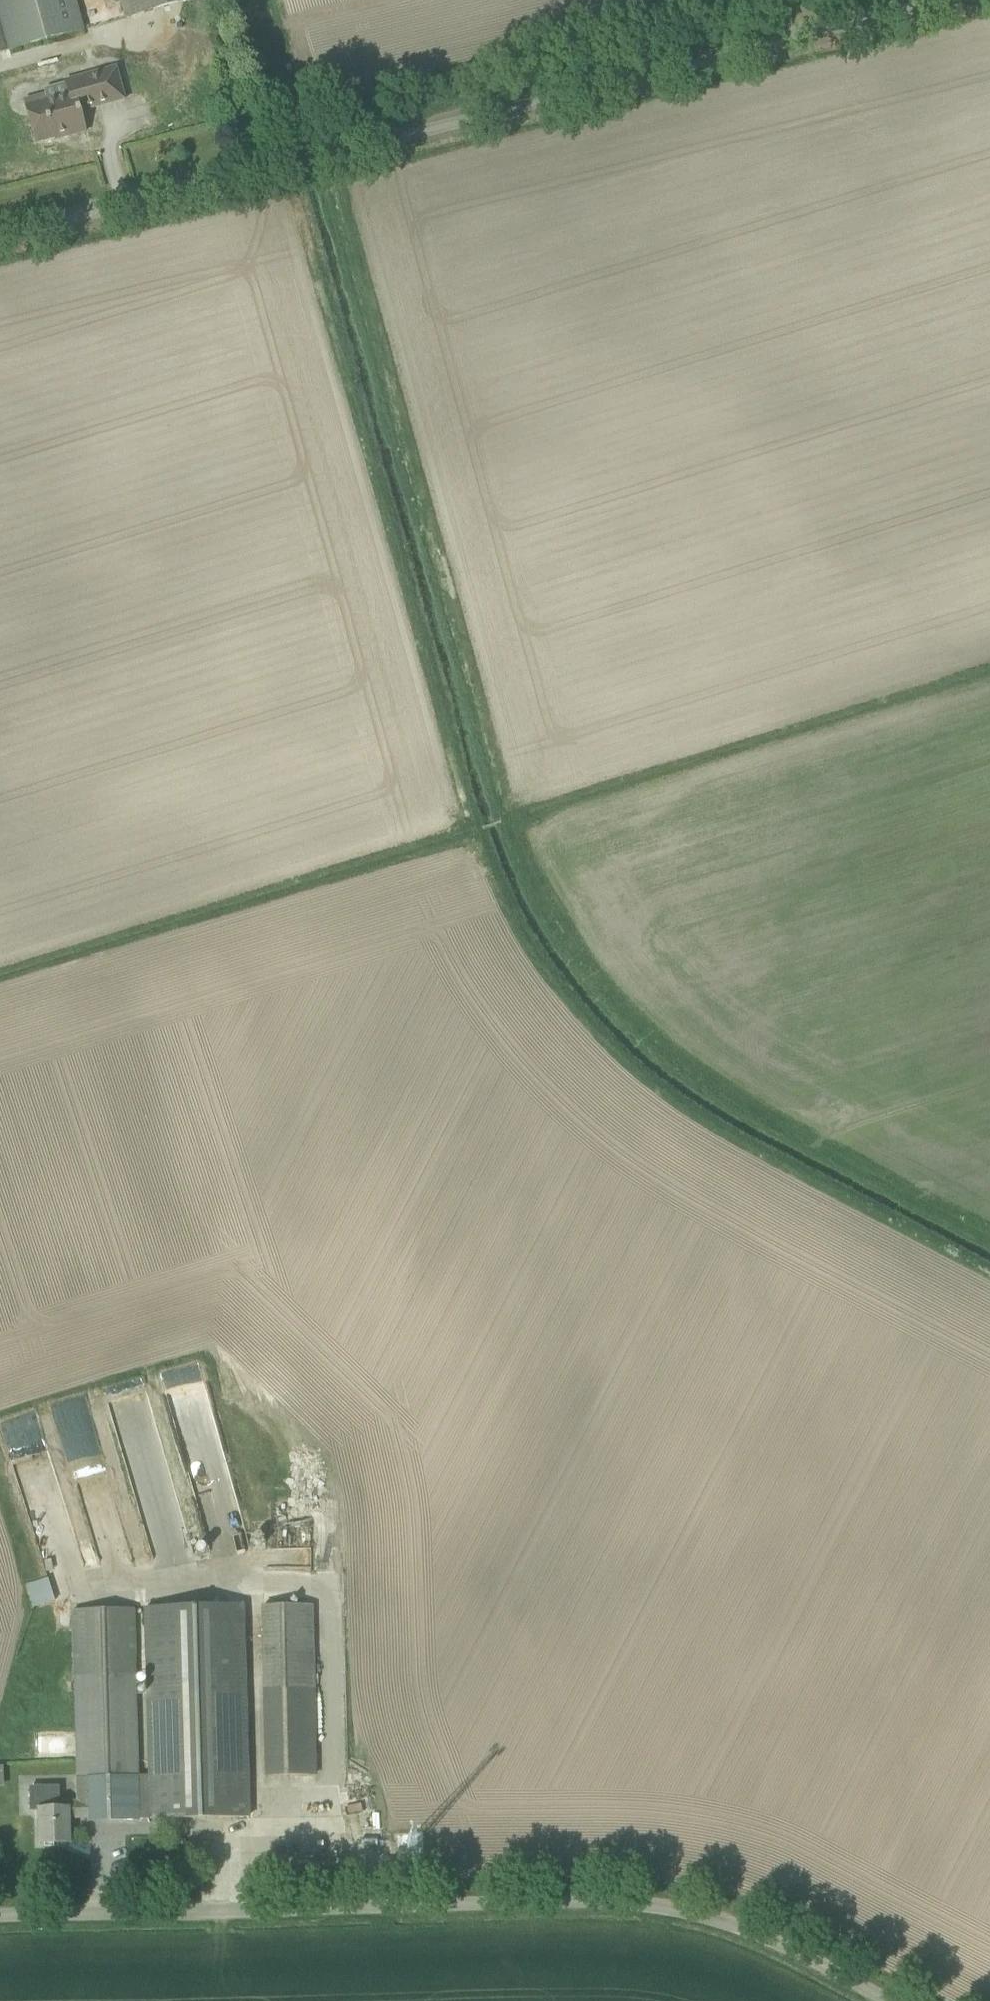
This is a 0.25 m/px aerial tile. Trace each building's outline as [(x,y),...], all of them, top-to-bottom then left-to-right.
[(76,0),(0,0),(0,53),(84,30),(76,0)] [(122,13),(124,12),(126,18),(191,0),(118,0),(122,13)] [(64,90),(43,96),(24,101),(36,144),(56,138),(56,141),(70,137),(70,136),(85,132),(80,112),(124,100),(115,66),(62,80),(64,90)] [(18,1475),(31,1516),(63,1506),(51,1465),(18,1475)] [(50,1578),(29,1582),(34,1604),(55,1599),(50,1578)] [(263,1606),(265,1692),(267,1776),(315,1775),(311,1605),(263,1606)] [(242,1606),(145,1609),(149,1775),(137,1776),(89,1777),(90,1818),(90,1821),(248,1817),(242,1606)] [(133,1609),(73,1611),(77,1777),(89,1777),(137,1776),(133,1609)] [(78,1802),(58,1803),(57,1787),(30,1788),(31,1810),(38,1810),(39,1844),(69,1843),(68,1818),(90,1818),(89,1777),(77,1777),(78,1802)]
